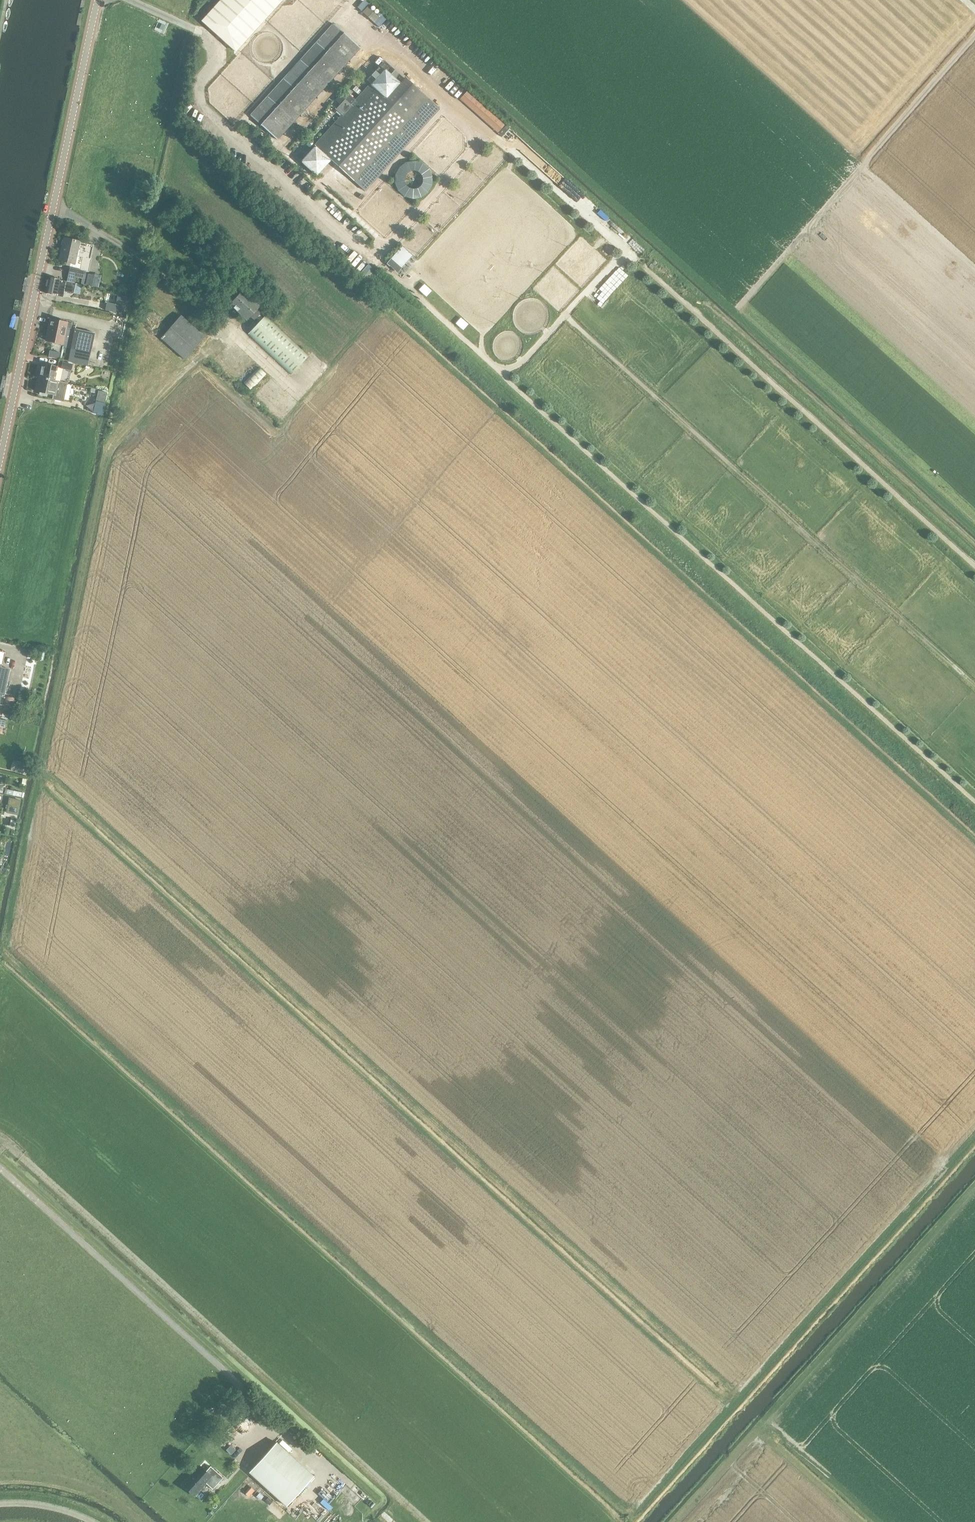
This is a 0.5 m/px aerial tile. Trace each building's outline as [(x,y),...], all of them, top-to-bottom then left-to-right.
[(282,0),(220,0),(202,21),(238,51),(282,0)] [(267,97),(249,116),(277,141),(360,49),(332,24),(315,43),(317,45),(309,53),(318,61),(310,70),(300,61),(282,80),(293,89),(277,107),(267,97)] [(365,191),(439,109),(405,78),(400,84),(385,71),(384,71),(371,86),(369,85),(363,93),(357,87),(336,110),(342,116),(315,146),(365,191)] [(467,90),(461,97),(498,132),(504,125),(467,90)] [(423,201),(437,171),(405,156),(391,186),(423,201)] [(75,265),(81,244),(65,239),(59,261),(75,265)] [(404,246),(393,258),(401,266),(413,254),(404,246)] [(68,276),(82,278),(81,284),(86,286),(88,277),(83,276),(84,270),(70,267),(68,276)] [(63,281),(50,278),(46,294),(63,298),(64,291),(74,294),(76,284),(63,281)] [(253,320),(255,317),(259,321),(246,335),(291,374),(305,358),(306,359),(309,355),(266,315),(263,318),(258,313),(259,313),(255,309),(258,306),(241,291),(229,304),(246,319),(249,316),(253,320)] [(107,302),(105,310),(114,312),(123,314),(127,296),(118,294),(116,304),(107,302)] [(181,315),(161,338),(185,360),(206,336),(181,315)] [(76,324),(72,323),(51,319),(47,341),(63,344),(60,359),(88,365),(94,332),(75,328),(76,324)] [(60,352),(50,350),(49,357),(59,359),(60,352)] [(72,365),(63,362),(61,368),(71,370),(72,365)] [(58,367),(42,363),(39,378),(61,382),(61,380),(56,379),(58,367)] [(251,390),(266,375),(259,368),(243,383),(251,390)] [(39,378),(39,379),(41,380),(39,391),(41,391),(40,394),(41,394),(43,395),(44,395),(46,395),(46,393),(54,394),(53,398),(63,401),(67,384),(61,382),(39,378)] [(102,416),(107,393),(98,391),(93,414),(102,416)] [(6,686),(9,670),(1,668),(2,665),(0,664),(0,695),(3,695),(4,696),(6,686)] [(14,707),(15,696),(5,695),(5,707),(14,707)] [(13,760),(11,769),(23,772),(25,763),(13,760)] [(22,797),(23,793),(6,789),(5,794),(22,797)] [(19,808),(21,800),(9,798),(8,805),(19,808)] [(314,1476),(285,1449),(276,1442),(249,1472),(286,1506),(314,1476)] [(200,1466),(183,1484),(194,1495),(206,1482),(213,1489),(223,1477),(210,1466),(206,1471),(200,1466)]
